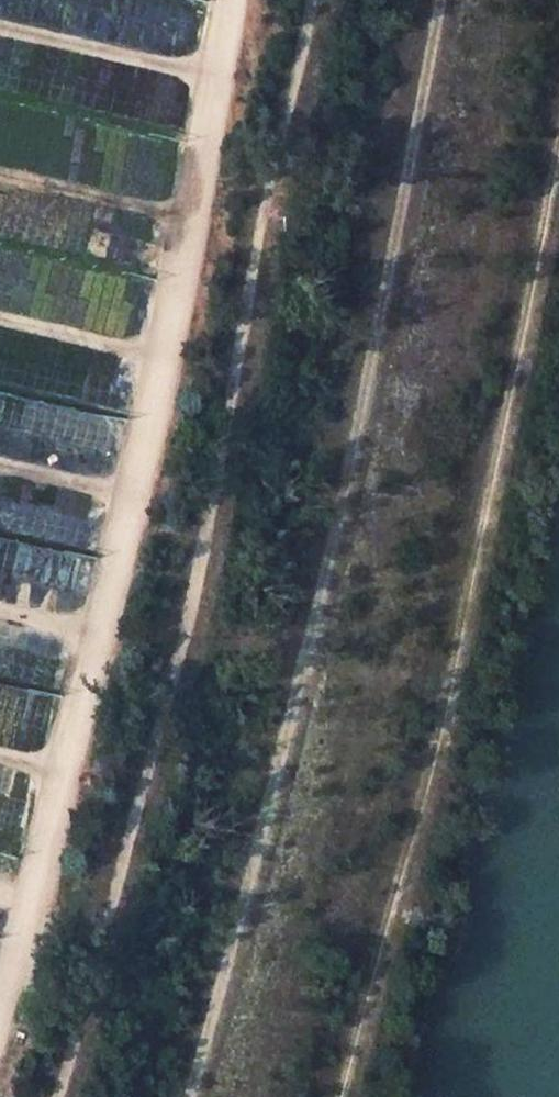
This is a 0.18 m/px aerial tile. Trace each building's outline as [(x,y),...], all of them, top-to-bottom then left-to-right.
[(49,557),(47,583),(87,587),(89,561),(49,557)]
